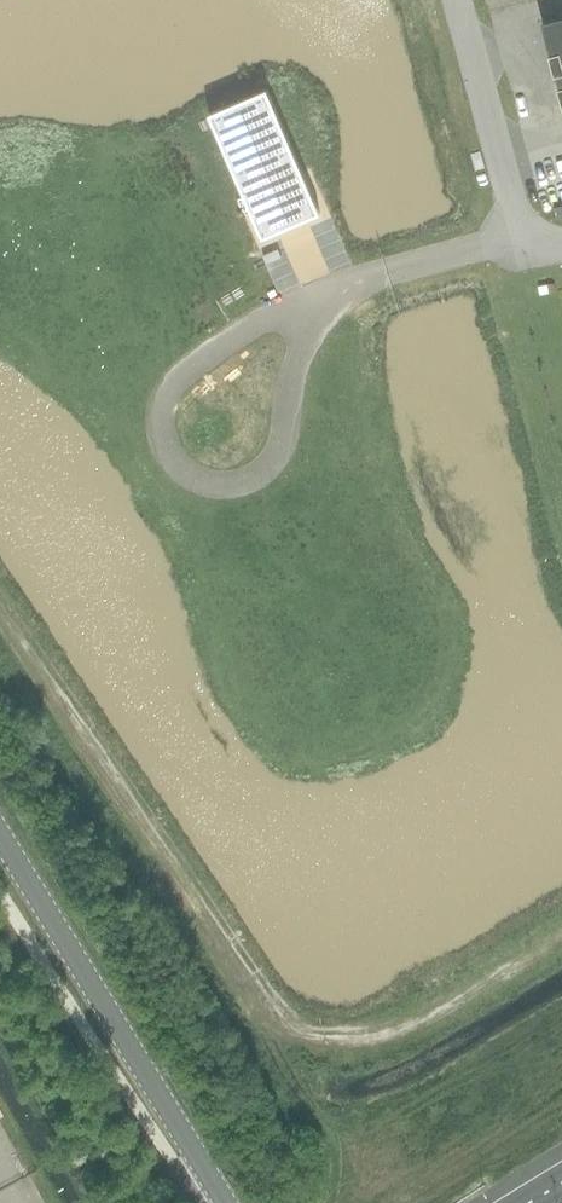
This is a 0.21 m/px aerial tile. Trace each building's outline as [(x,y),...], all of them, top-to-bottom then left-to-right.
[(544,23),(550,46),(549,46),(558,81),(561,80),(561,18),(544,23)] [(268,88),(211,115),(269,237),(326,211),(268,88)]
